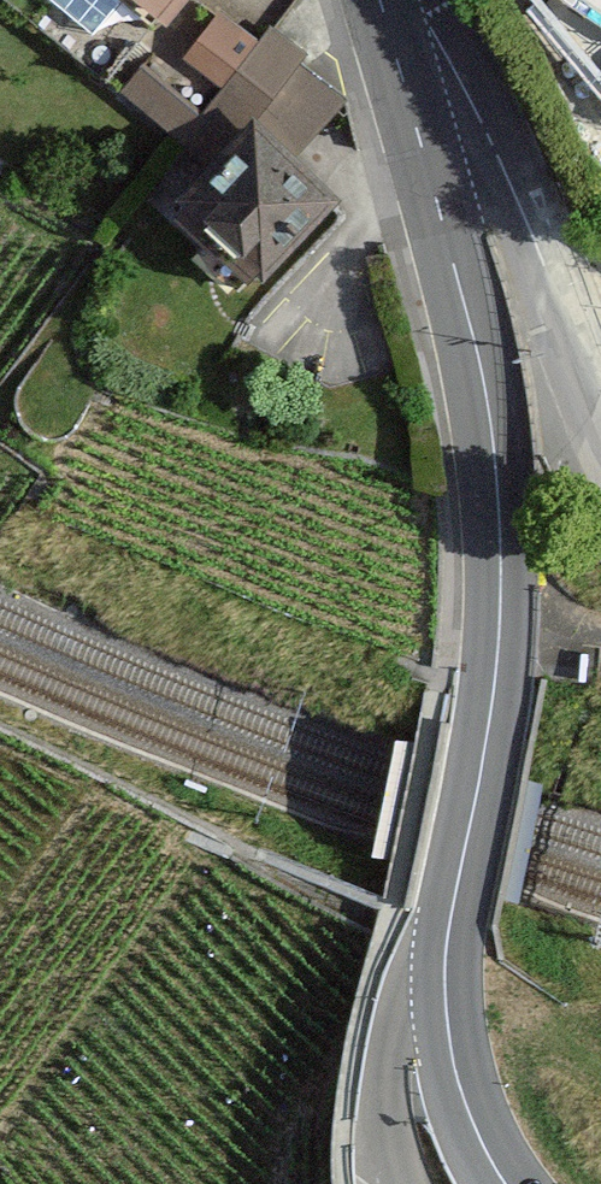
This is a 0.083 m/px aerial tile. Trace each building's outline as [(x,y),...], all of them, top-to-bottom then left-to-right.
[(165,19),(180,0),(141,0),(165,19)] [(262,55),(219,18),(184,59),(224,93),(199,122),(140,71),(124,89),(213,164),(182,200),(266,272),(326,202),(284,166),(338,103),(294,66),(299,59),(276,39),(262,55)]
